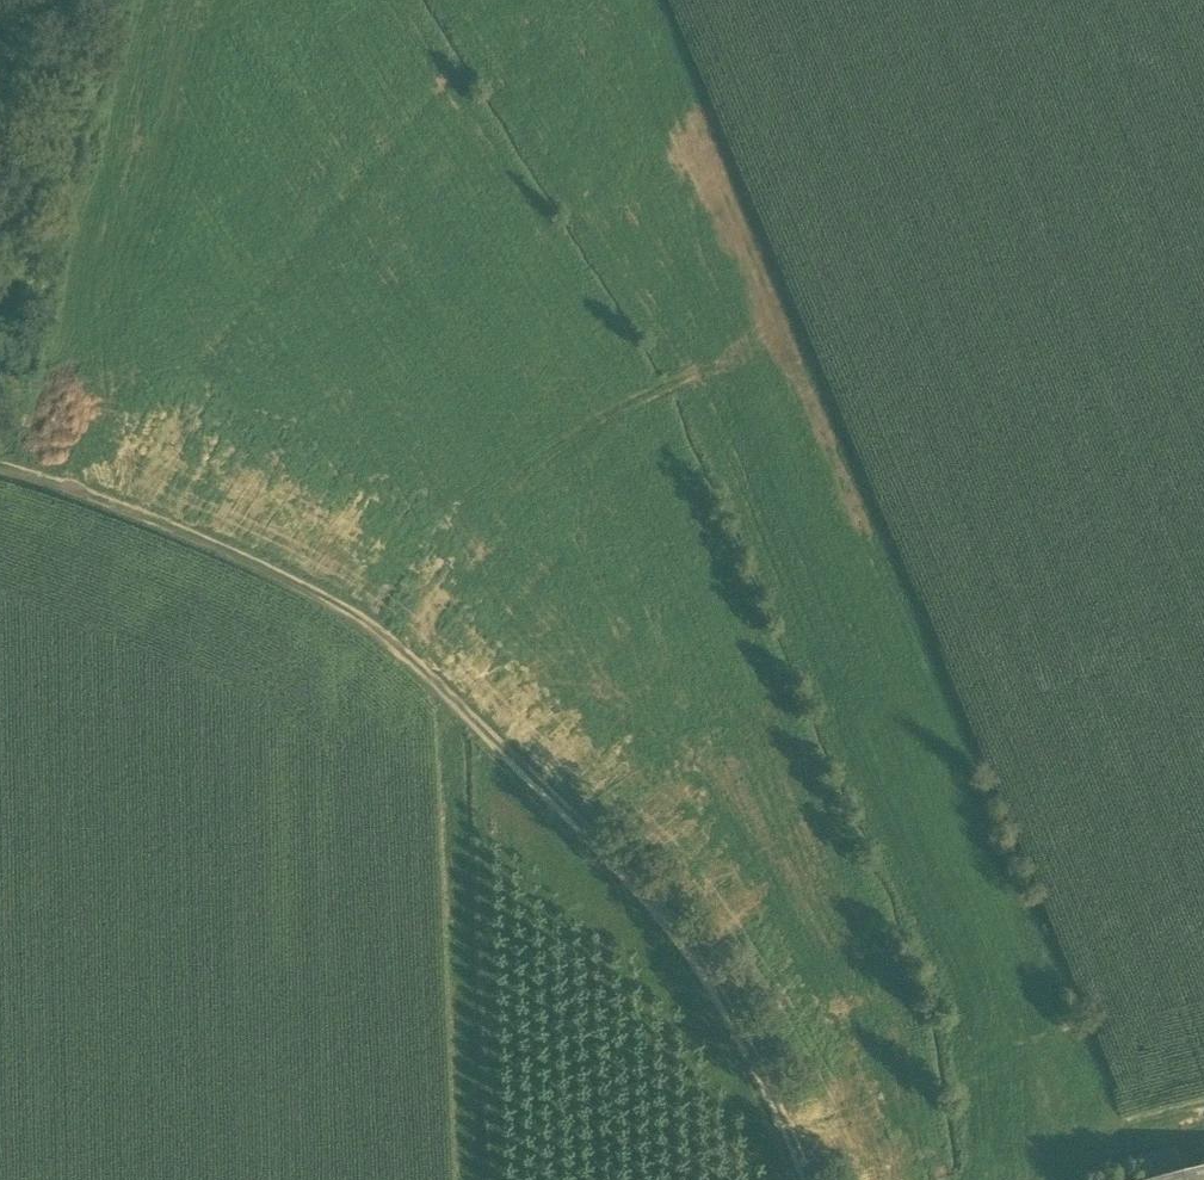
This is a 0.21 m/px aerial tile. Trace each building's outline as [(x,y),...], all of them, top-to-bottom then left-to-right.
[(1172,1179),(1203,1179),(1203,1172),(1172,1179)]
